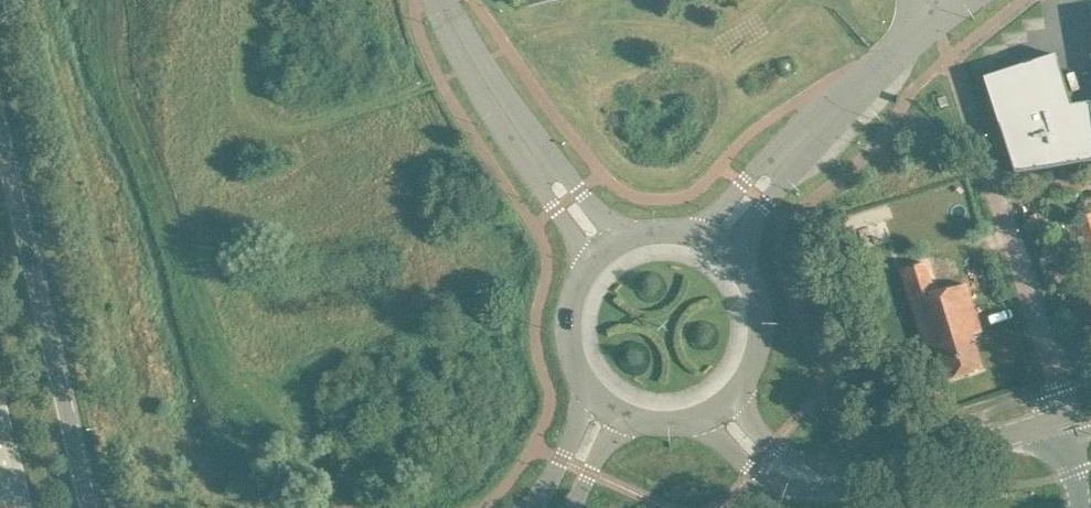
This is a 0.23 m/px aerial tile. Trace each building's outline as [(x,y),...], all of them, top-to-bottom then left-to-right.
[(1015,173),(1090,161),(1090,104),(1090,102),(1073,105),(1056,54),(984,78),(1015,173)] [(937,158),(942,174),(955,170),(950,154),(937,158)] [(1031,215),(1036,230),(1046,227),(1042,211),(1031,215)] [(1080,216),(1090,251),(1090,212),(1080,216)] [(877,237),(849,245),(856,268),(884,259),(877,237)] [(1053,253),(1041,256),(1046,271),(1057,267),(1054,257),(1053,253)] [(903,270),(921,328),(927,349),(937,346),(947,380),(983,369),(972,335),(982,332),(967,284),(936,294),(926,263),(903,270)]
